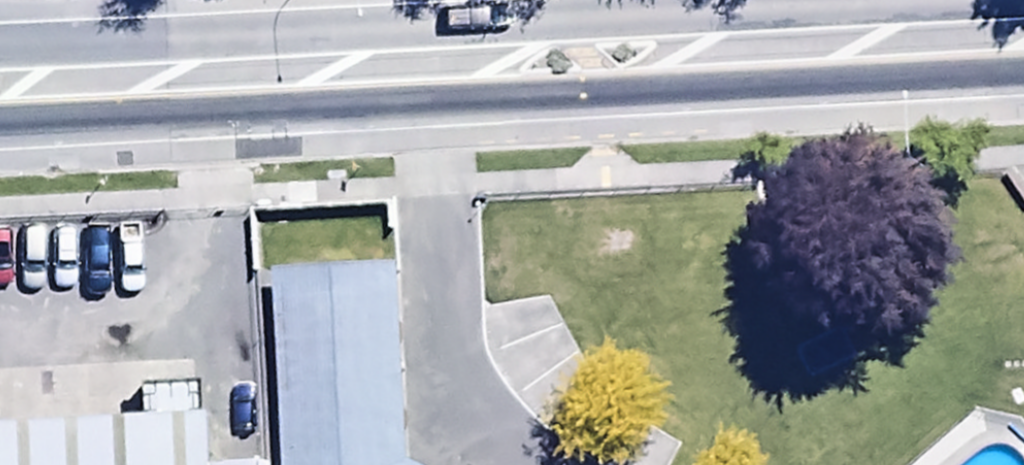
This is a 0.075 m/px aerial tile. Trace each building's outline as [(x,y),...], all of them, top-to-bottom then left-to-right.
[(304,287),(308,464),(428,464),(423,285),(304,287)] [(253,413),(0,426),(0,464),(258,464),(253,413)]
